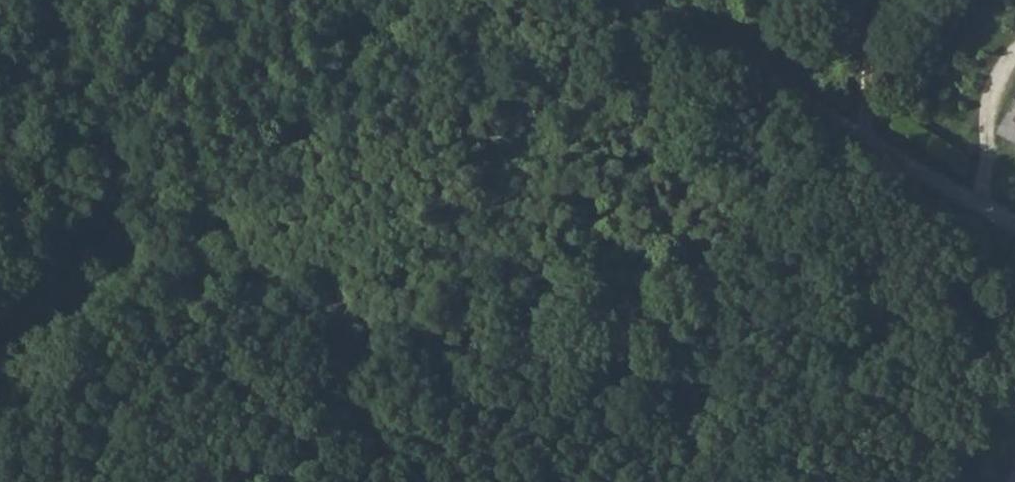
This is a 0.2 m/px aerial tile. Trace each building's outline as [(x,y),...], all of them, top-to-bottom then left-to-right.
[(998,133),(1014,143),(1014,103),(998,133)]
